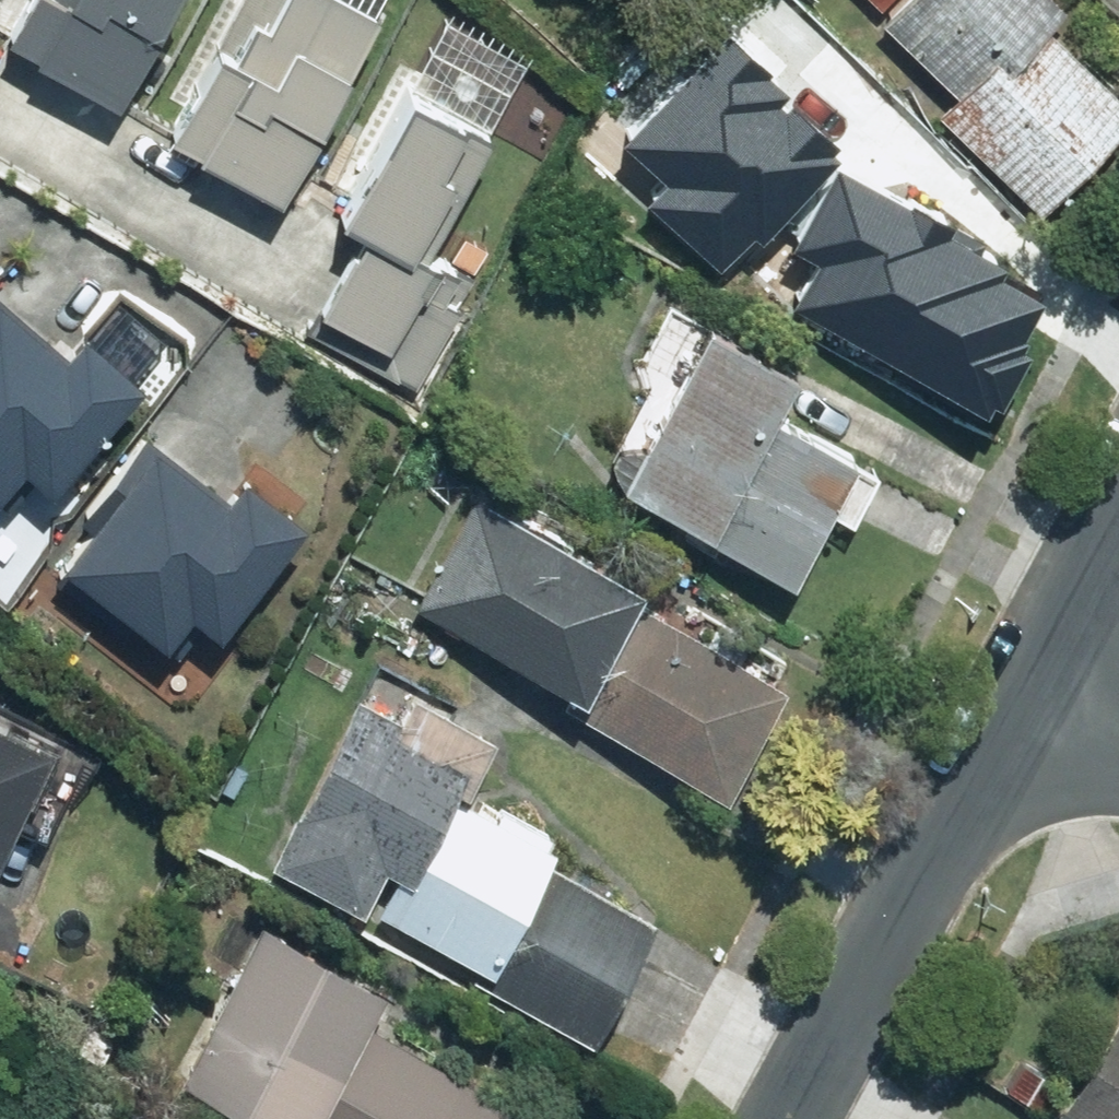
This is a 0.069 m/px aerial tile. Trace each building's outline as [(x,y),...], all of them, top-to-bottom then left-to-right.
[(13,49),(128,104),(178,0),(37,0),(13,49)] [(365,0),(291,0),(281,20),(260,10),(241,46),(224,37),(175,129),(290,190),(385,11),(365,0)] [(1065,0),(895,0),(888,8),(968,80),(943,106),(1050,203),(1118,128),(1118,84),(1057,28),(1074,8),(1065,0)] [(455,238),(435,227),(485,133),(551,168),(593,88),(452,13),(345,214),(362,223),(308,325),(431,390),(479,299),(435,276),(455,238)] [(821,96),(715,179),(802,281),(929,350),(985,239),(888,179),(821,96)] [(0,292),(0,489),(2,492),(32,459),(57,482),(151,379),(87,320),(63,346),(2,290),(0,292)] [(611,484),(805,575),(836,510),(856,520),(886,456),(783,407),(805,360),(675,299),(642,370),(661,379),(611,484)] [(234,490),(160,433),(58,566),(160,644),(190,604),(226,632),(313,518),(250,469),(234,490)] [(653,578),(482,487),(420,604),(572,685),(564,698),(736,788),(792,682),(640,602),(653,578)] [(484,754),(362,698),(284,867),(485,959),(478,976),(600,1032),(655,910),(546,860),(558,833),(467,791),(484,754)] [(0,715),(0,866),(21,822),(51,836),(88,757),(0,715)] [(265,922),(186,1083),(260,1118),(500,1118),(516,1086),(376,1017),(393,985),(265,922)] [(1008,1087),(1061,1118),(1118,1118),(1118,1032),(1083,1093),(1026,1058),(1008,1087)]
